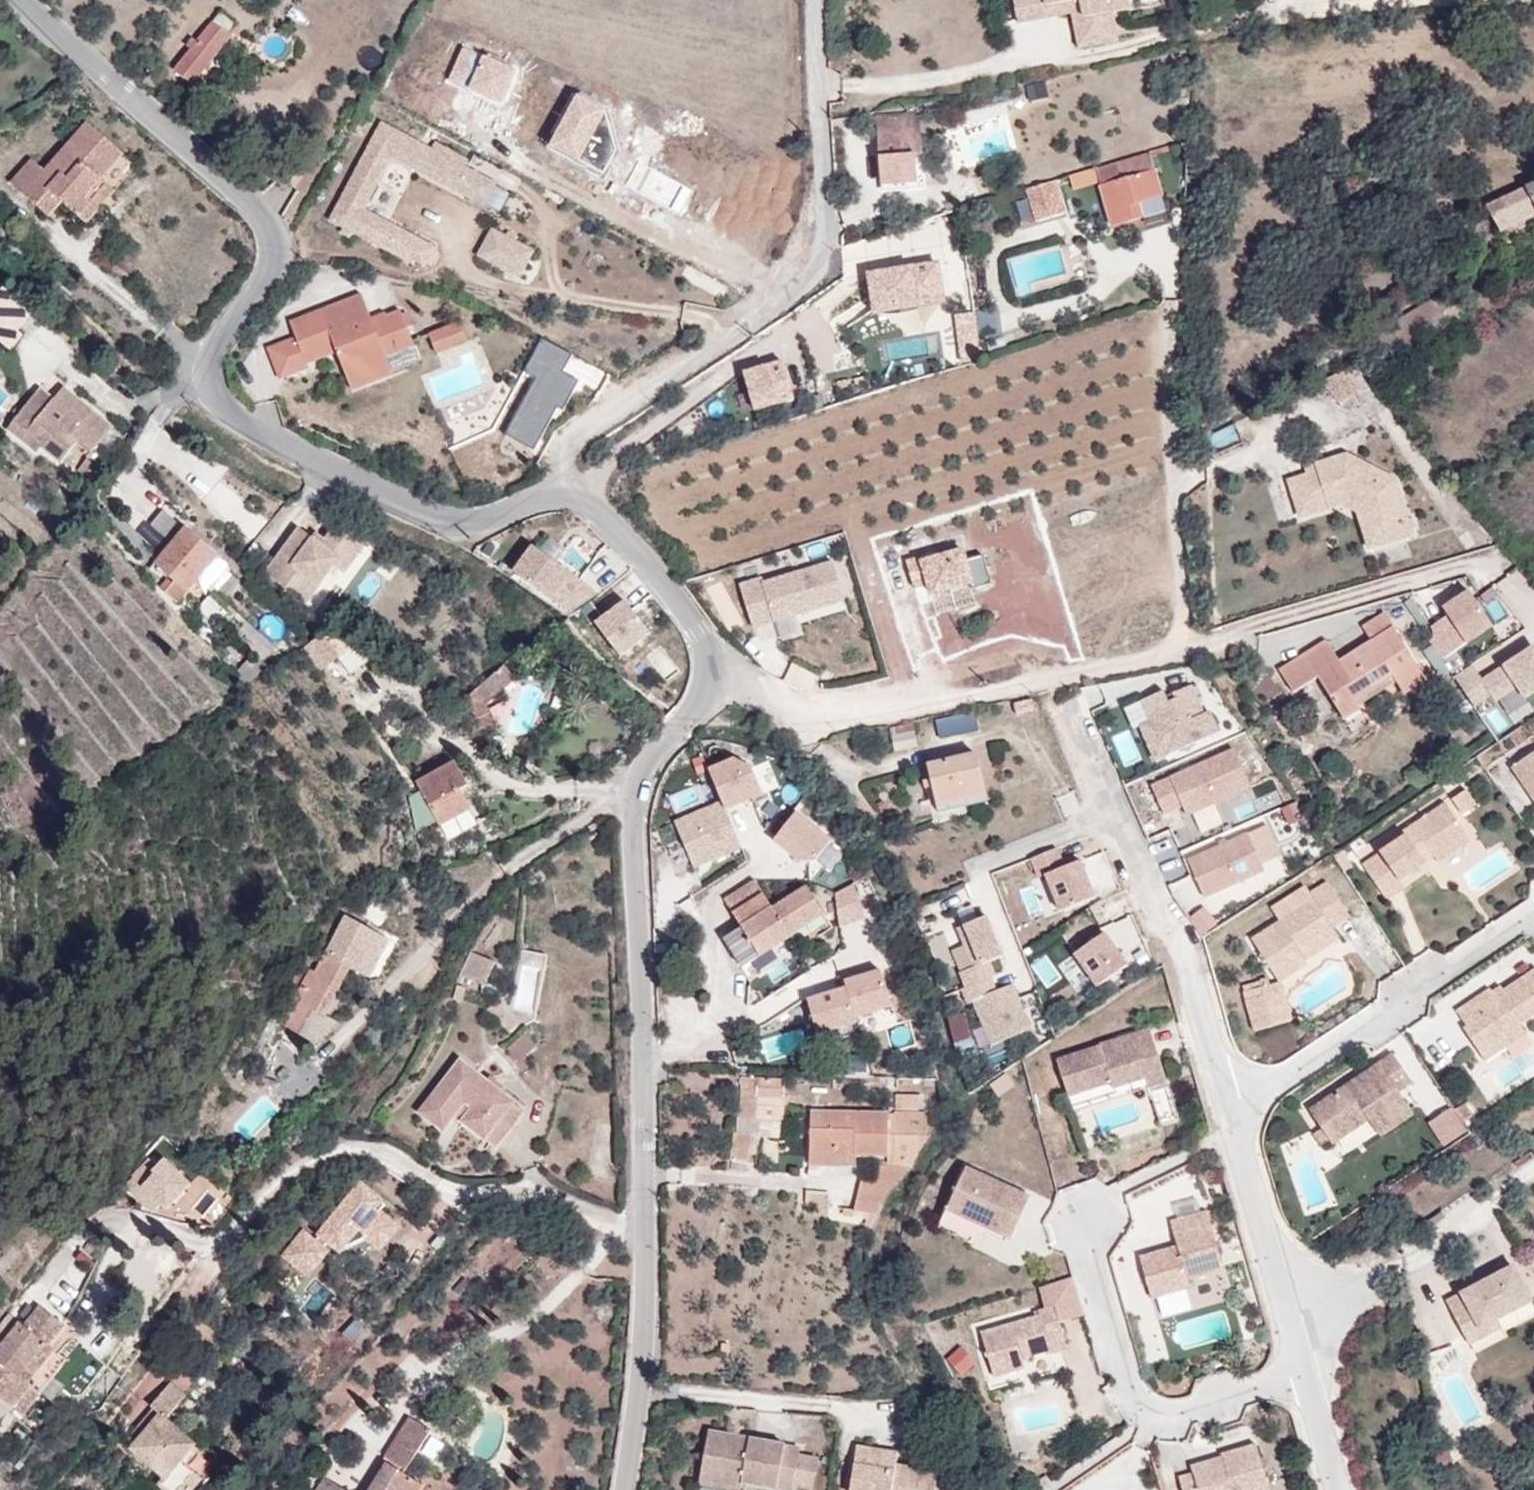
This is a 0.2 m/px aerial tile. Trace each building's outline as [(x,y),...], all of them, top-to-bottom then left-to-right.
[(1035,19),(1031,0),(1013,0),(1019,23),(1035,19)] [(1091,47),(1080,0),(1047,6),(1046,0),(1031,0),(1035,19),(1071,11),(1079,49),(1091,47)] [(1091,47),(1120,41),(1115,12),(1105,13),(1102,0),(1080,0),(1091,47)] [(1115,12),(1130,10),(1128,0),(1102,0),(1105,13),(1115,12)] [(174,70),(192,85),(231,34),(213,21),(174,70)] [(517,68),(462,44),(447,79),(502,103),(517,68)] [(605,108),(575,92),(546,147),(576,163),(605,108)] [(879,131),(903,129),(902,115),(879,117),(879,131)] [(49,191),(62,202),(79,217),(109,184),(102,178),(123,153),(89,121),(47,170),(33,158),(12,183),(36,205),(49,191)] [(423,144),(383,123),(331,220),(414,264),(415,260),(427,266),(436,248),(364,210),(393,157),(484,205),(496,183),(434,150),(425,167),(414,161),(423,144)] [(924,181),(920,133),(880,136),(883,184),(924,181)] [(434,150),(432,149),(423,144),(414,161),(425,167),(434,150)] [(435,144),(432,149),(434,150),(465,167),(468,161),(435,144)] [(1164,195),(1150,152),(1128,159),(1097,168),(1114,226),(1138,219),(1133,204),(1141,202),(1164,195)] [(1029,187),(1027,188),(1038,221),(1067,211),(1057,179),(1029,187)] [(109,184),(79,217),(87,225),(116,190),(109,184)] [(1533,212),(1533,185),(1523,190),(1533,212)] [(1533,216),(1533,212),(1523,190),(1487,207),(1501,231),(1533,216)] [(49,217),(62,202),(49,191),(36,205),(49,217)] [(1145,217),(1141,202),(1133,204),(1138,219),(1145,217)] [(493,263),(506,236),(493,229),(479,256),(493,263)] [(521,277),(535,250),(506,236),(493,263),(521,277)] [(875,312),(944,300),(937,263),(869,276),(875,312)] [(3,287),(0,292),(0,343),(5,347),(33,313),(3,287)] [(415,346),(402,311),(388,317),(387,314),(372,319),(363,295),(292,322),(293,325),(298,338),(269,349),(281,380),(309,369),(307,364),(339,351),(350,379),(390,364),(387,357),(415,346)] [(469,343),(462,322),(431,334),(438,354),(469,343)] [(526,369),(538,375),(508,432),(537,447),(560,405),(566,407),(582,377),(566,369),(575,351),(544,335),(526,369)] [(394,375),(390,364),(350,379),(354,390),(394,375)] [(757,410),(792,400),(781,364),(746,375),(757,410)] [(1360,386),(1349,369),(1321,383),(1338,402),(1360,386)] [(118,424),(63,382),(53,395),(39,384),(4,429),(37,454),(43,445),(61,460),(71,447),(86,459),(78,470),(87,477),(99,461),(92,456),(118,424)] [(1418,535),(1400,477),(1349,451),(1305,464),(1308,472),(1287,479),(1300,520),(1344,507),(1358,512),(1369,550),(1418,535)] [(170,545),(202,573),(218,555),(163,509),(150,524),(172,543),(170,545)] [(363,546),(335,528),(320,546),(295,530),(275,561),(284,566),(277,578),(308,598),(336,554),(352,564),(363,546)] [(967,537),(921,550),(932,588),(978,575),(967,537)] [(187,591),(202,573),(170,545),(154,563),(187,591)] [(534,548),(515,574),(571,614),(599,594),(558,565),(534,548)] [(753,623),(845,595),(833,557),(764,578),(762,573),(740,580),(753,623)] [(999,572),(1010,605),(1042,592),(1032,561),(999,572)] [(1497,621),(1513,613),(1497,582),(1482,590),(1497,621)] [(1444,608),(1449,616),(1432,627),(1435,635),(1432,642),(1443,658),(1492,626),(1469,592),(1444,608)] [(652,634),(624,597),(591,622),(619,659),(652,634)] [(1384,612),(1368,621),(1387,617),(1384,612)] [(1387,617),(1368,621),(1362,625),(1372,642),(1394,628),(1387,617)] [(333,626),(324,632),(288,661),(306,684),(337,658),(352,675),(377,653),(361,642),(333,626)] [(1394,628),(1372,642),(1340,662),(1326,641),(1279,670),(1293,692),(1318,676),(1344,717),(1360,707),(1358,705),(1353,698),(1392,673),(1396,681),(1403,692),(1425,677),(1394,628)] [(1472,664),(1454,676),(1473,705),(1490,694),(1494,701),(1517,686),(1525,698),(1533,692),(1533,648),(1516,659),(1519,663),(1513,668),(1510,663),(1483,681),(1472,664)] [(1510,663),(1513,668),(1519,663),(1516,659),(1510,663)] [(517,678),(507,665),(468,696),(466,697),(480,728),(495,721),(486,702),(517,678)] [(1358,705),(1396,681),(1392,673),(1353,698),(1358,705)] [(1156,760),(1218,733),(1209,711),(1203,714),(1191,685),(1173,693),(1175,699),(1169,702),(1166,696),(1164,691),(1142,700),(1151,722),(1141,726),(1156,760)] [(1175,699),(1173,693),(1166,696),(1169,702),(1175,699)] [(974,712),(955,716),(959,735),(979,731),(974,712)] [(955,716),(936,720),(941,739),(959,735),(955,716)] [(918,745),(914,723),(880,730),(885,753),(918,745)] [(752,744),(715,754),(727,798),(765,788),(752,744)] [(1508,767),(1533,805),(1533,749),(1508,767)] [(1187,815),(1251,786),(1234,750),(1171,778),(1187,815)] [(929,765),(938,805),(986,794),(978,754),(929,765)] [(447,842),(462,834),(455,818),(471,811),(461,791),(469,786),(456,763),(417,784),(422,791),(409,799),(416,836),(437,825),(447,842)] [(672,794),(677,811),(724,795),(713,763),(701,767),(707,783),(672,794)] [(1317,778),(1313,769),(1305,772),(1308,782),(1317,778)] [(1471,783),(1453,791),(1462,812),(1480,805),(1471,783)] [(986,794),(938,805),(940,812),(988,801),(986,794)] [(1472,840),(1446,802),(1404,830),(1407,834),(1362,863),(1387,901),(1408,887),(1403,880),(1436,857),(1439,862),(1472,840)] [(737,851),(717,805),(670,825),(689,871),(737,851)] [(455,818),(462,834),(478,825),(471,811),(455,818)] [(826,833),(814,840),(822,852),(833,845),(826,833)] [(1205,897),(1265,871),(1248,834),(1188,861),(1205,897)] [(1061,911),(1095,898),(1081,861),(1064,867),(1057,848),(1032,859),(1039,877),(1046,874),(1061,911)] [(723,940),(742,969),(824,915),(807,888),(772,910),(754,880),(724,900),(741,928),(723,940)] [(1307,885),(1271,908),(1281,919),(1253,937),(1281,982),(1243,992),(1256,1032),(1294,1021),(1282,982),(1310,965),(1307,960),(1341,938),(1335,929),(1353,917),(1330,881),(1312,893),(1307,885)] [(842,919),(867,916),(863,883),(838,885),(842,919)] [(993,1045),(1031,1030),(1013,984),(997,991),(991,977),(995,975),(990,962),(1003,956),(987,916),(959,928),(975,967),(962,972),(968,987),(963,989),(969,1004),(975,1001),(993,1045)] [(285,1029),(301,1037),(315,1010),(327,1017),(352,969),(369,978),(389,940),(345,918),(317,972),(311,969),(288,1013),(292,1015),(285,1029)] [(1105,933),(1075,954),(1098,987),(1128,965),(1105,933)] [(472,954),(463,976),(485,984),(493,962),(472,954)] [(810,979),(816,1016),(895,1002),(888,965),(810,979)] [(1502,989),(1499,984),(1492,990),(1489,987),(1455,1010),(1464,1024),(1460,1027),(1484,1063),(1526,1035),(1519,1025),(1533,1015),(1533,967),(1502,989)] [(517,1022),(496,1003),(488,1011),(509,1030),(517,1022)] [(972,1038),(965,1012),(950,1017),(957,1044),(972,1038)] [(1151,1028),(1057,1058),(1069,1095),(1113,1081),(1116,1088),(1148,1078),(1151,1087),(1168,1081),(1151,1028)] [(537,1046),(526,1034),(510,1050),(520,1061),(537,1046)] [(1394,1052),(1310,1109),(1334,1145),(1371,1121),(1383,1139),(1418,1116),(1403,1093),(1415,1085),(1394,1052)] [(443,1130),(454,1115),(459,1109),(467,1114),(461,1121),(495,1147),(524,1111),(460,1061),(421,1112),(443,1130)] [(739,1079),(740,1096),(756,1096),(782,1097),(782,1080),(739,1079)] [(756,1096),(740,1096),(740,1123),(754,1124),(756,1096)] [(1475,1122),(1461,1101),(1432,1120),(1446,1142),(1475,1122)] [(459,1109),(454,1115),(461,1121),(467,1114),(459,1109)] [(872,1216),(877,1216),(881,1203),(918,1155),(919,1135),(926,1136),(927,1130),(932,1130),(937,1115),(810,1113),(810,1165),(837,1166),(838,1160),(856,1160),(856,1155),(888,1156),(888,1165),(873,1167),(872,1183),(872,1216)] [(754,1124),(740,1123),(737,1123),(735,1134),(751,1135),(760,1135),(760,1125),(754,1124)] [(751,1135),(735,1134),(730,1162),(747,1164),(751,1135)] [(119,1187),(138,1204),(169,1170),(151,1153),(119,1187)] [(1032,1196),(968,1166),(948,1211),(1012,1240),(1032,1196)] [(361,1228),(383,1246),(410,1214),(361,1174),(318,1226),(345,1247),(361,1228)] [(853,1216),(872,1216),(872,1183),(855,1183),(853,1216)] [(805,1208),(829,1209),(830,1193),(806,1191),(805,1208)] [(1225,1270),(1208,1210),(1171,1220),(1178,1246),(1141,1255),(1152,1299),(1191,1289),(1189,1280),(1225,1270)] [(980,1226),(948,1211),(943,1223),(974,1238),(980,1226)] [(314,1276),(335,1246),(305,1225),(284,1255),(314,1276)] [(1511,1264),(1443,1300),(1464,1337),(1531,1300),(1511,1264)] [(49,1345),(65,1326),(41,1306),(24,1326),(20,1323),(0,1348),(0,1398),(23,1416),(39,1396),(31,1390),(33,1388),(28,1384),(19,1378),(46,1343),(49,1345)] [(1042,1315),(982,1331),(994,1377),(1027,1368),(1025,1359),(1053,1352),(1049,1341),(1064,1337),(1055,1306),(1041,1310),(1042,1315)] [(1496,1319),(1464,1337),(1469,1347),(1501,1329),(1496,1319)] [(56,1351),(49,1345),(46,1343),(19,1378),(28,1384),(56,1351)] [(137,1441),(130,1449),(163,1478),(156,1485),(162,1489),(191,1489),(201,1479),(181,1461),(193,1445),(165,1420),(185,1397),(169,1384),(150,1407),(152,1409),(160,1416),(137,1441)] [(131,1436),(137,1441),(160,1416),(152,1409),(131,1436)] [(422,1486),(403,1475),(432,1431),(409,1417),(383,1461),(387,1464),(370,1489),(419,1489),(422,1486)] [(785,1443),(709,1431),(700,1481),(742,1489),(743,1484),(778,1489),(785,1443)] [(799,1455),(800,1446),(785,1443),(778,1489),(780,1489),(793,1489),(793,1486),(815,1489),(820,1459),(799,1455)] [(1256,1444),(1223,1454),(1223,1456),(1191,1465),(1193,1471),(1179,1476),(1184,1489),(1271,1489),(1256,1444)] [(938,1470),(896,1464),(897,1452),(856,1446),(851,1489),(936,1489),(938,1470)] [(342,1488),(324,1477),(316,1489),(341,1489),(342,1488)]
